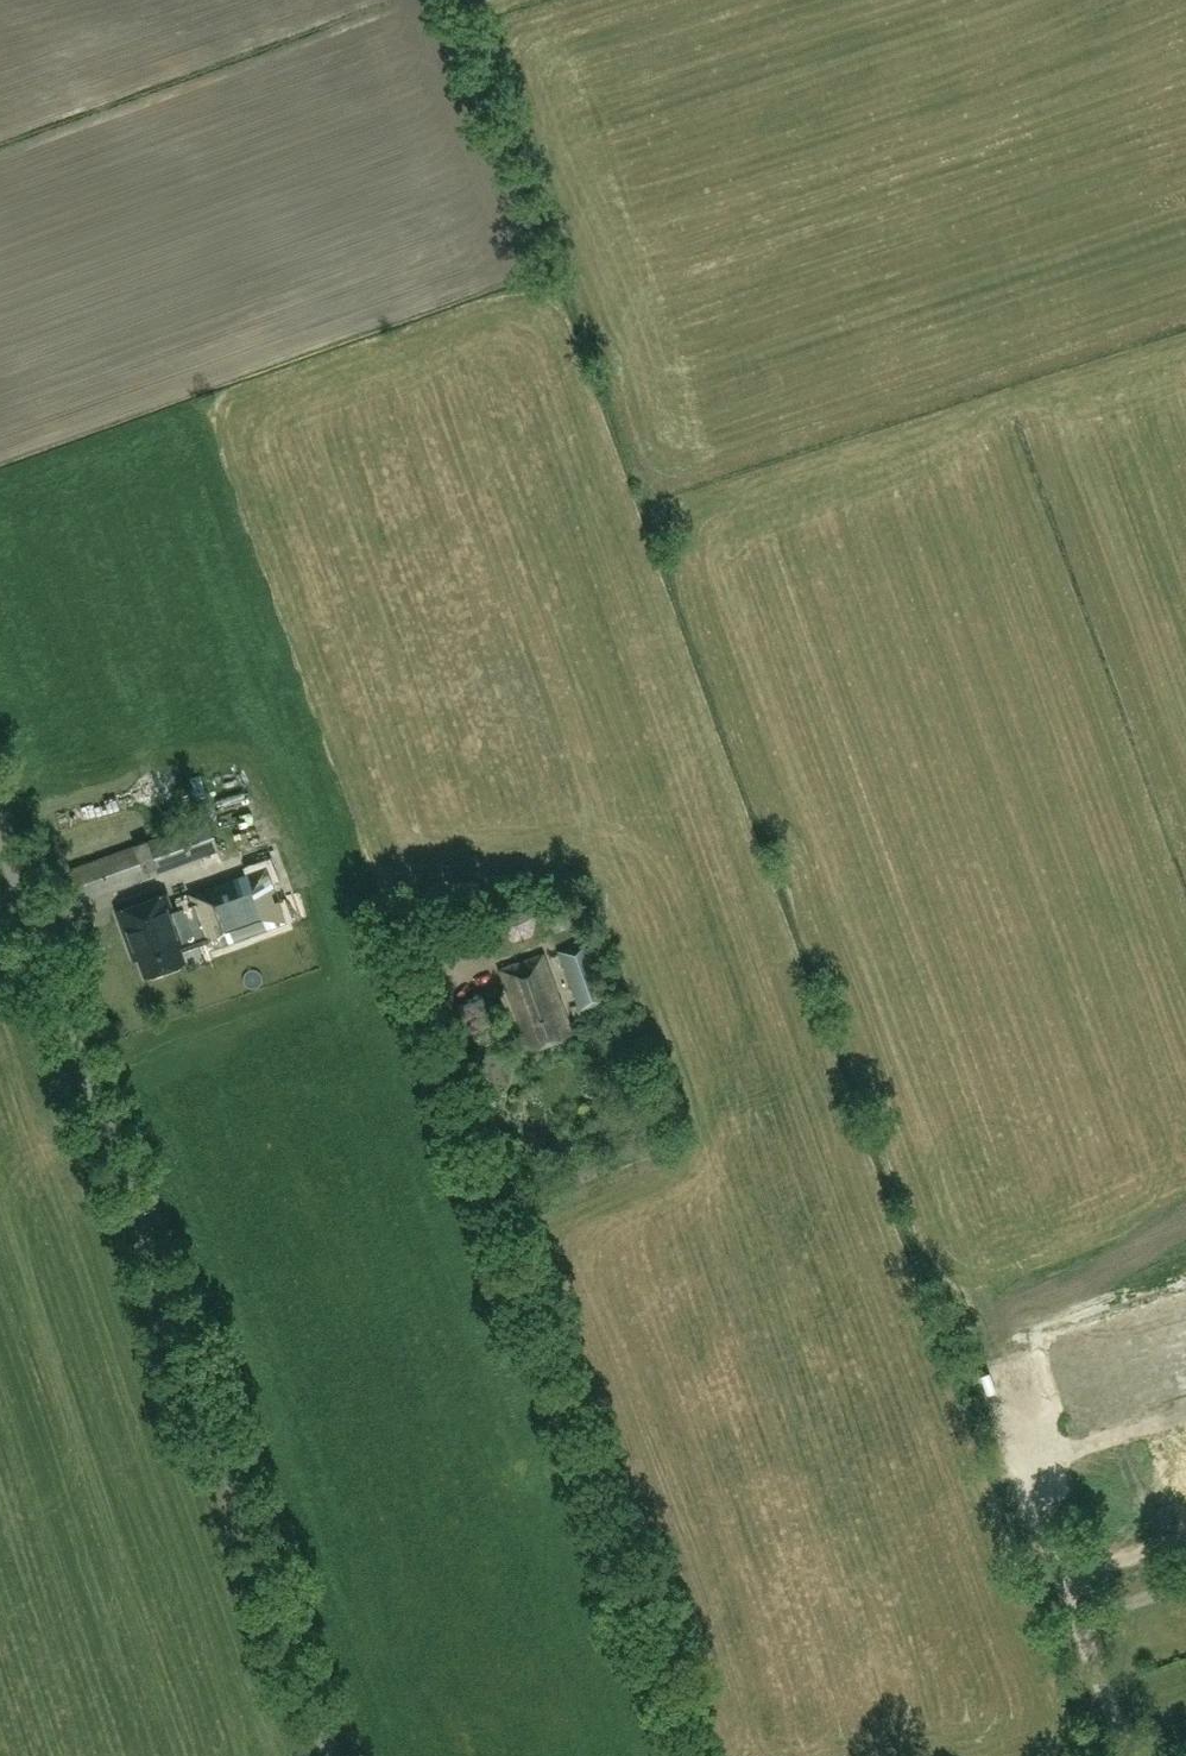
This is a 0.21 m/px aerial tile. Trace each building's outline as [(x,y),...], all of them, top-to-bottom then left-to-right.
[(206,819),(67,867),(78,899),(217,850),(206,819)] [(165,894),(118,911),(130,947),(135,945),(145,974),(183,961),(173,932),(202,921),(211,947),(284,921),(277,901),(274,902),(269,888),(272,887),(265,867),(225,881),(193,892),(196,899),(170,908),(165,894)] [(533,933),(537,913),(519,899),(500,905),(496,927),(510,940),(533,933)] [(568,903),(544,910),(551,933),(575,926),(568,903)] [(483,953),(501,947),(497,935),(479,941),(483,953)] [(586,942),(559,952),(579,1010),(606,1000),(586,942)] [(541,956),(500,971),(528,1048),(570,1032),(541,956)] [(1116,1352),(1127,1388),(1185,1369),(1185,1329),(1116,1352)]
